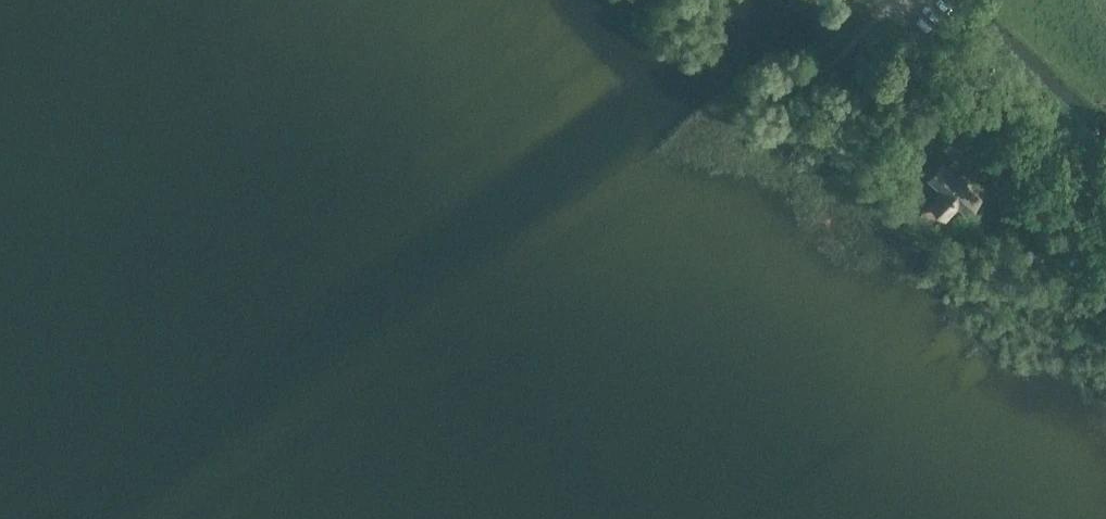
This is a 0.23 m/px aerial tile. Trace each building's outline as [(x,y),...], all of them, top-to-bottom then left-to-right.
[(991,153),(998,145),(989,137),(982,144),(991,153)] [(934,192),(937,195),(929,204),(944,218),(957,205),(966,212),(979,198),(941,163),(928,177),(939,187),(934,192)]
